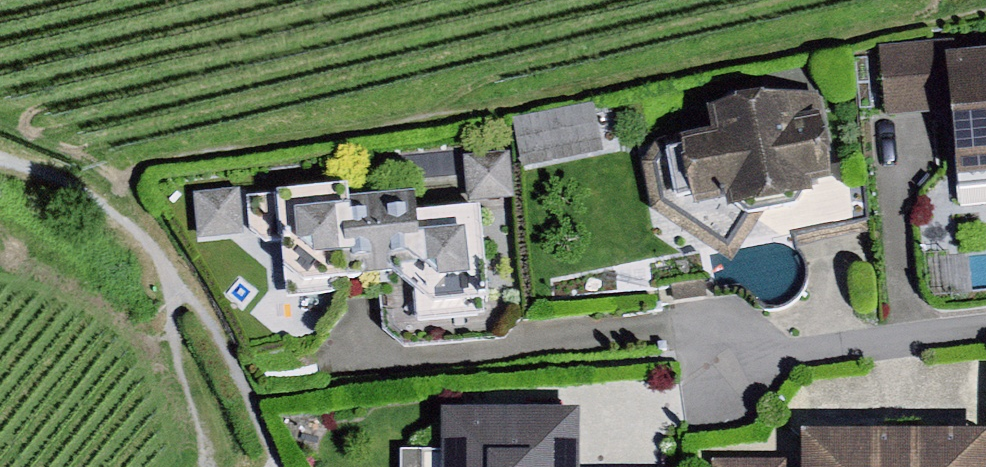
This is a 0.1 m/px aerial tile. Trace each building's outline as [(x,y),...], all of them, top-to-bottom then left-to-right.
[(886,116),(952,111),(949,59),(948,49),(882,53),(886,116)] [(949,59),(952,111),(959,180),(985,177),(985,56),(949,59)] [(818,94),(706,112),(710,134),(658,141),(643,164),(652,213),(729,262),(740,248),(741,246),(848,223),(818,94)] [(592,106),(515,122),(525,167),(601,151),(592,106)] [(510,153),(467,155),(470,200),(513,197),(510,153)] [(347,188),(248,198),(251,230),(267,243),(281,241),(287,298),(334,293),(333,280),(355,278),(347,199),(347,188)] [(238,191),(196,194),(200,238),(242,234),(238,191)] [(415,193),(347,199),(355,278),(398,274),(436,305),(490,299),(481,206),(417,213),(415,193)] [(443,412),(443,451),(402,452),(402,466),(579,466),(579,411),(443,412)] [(800,434),(800,466),(985,466),(985,433),(800,434)]
